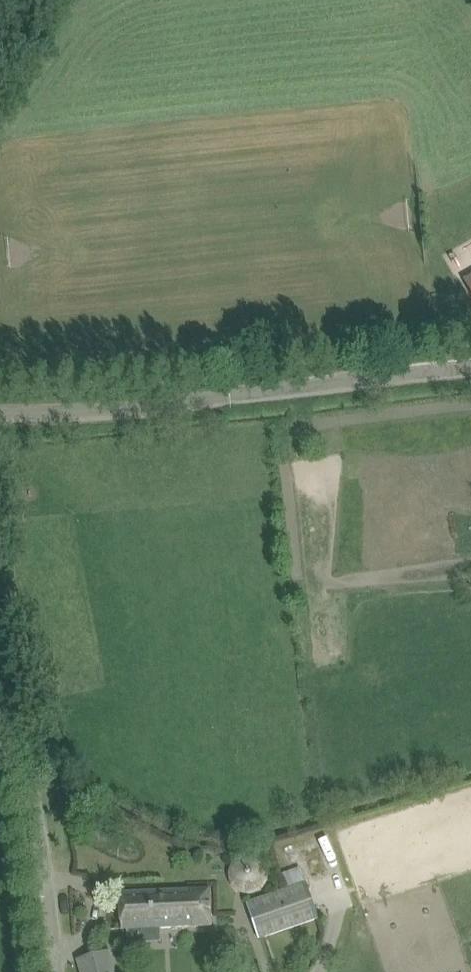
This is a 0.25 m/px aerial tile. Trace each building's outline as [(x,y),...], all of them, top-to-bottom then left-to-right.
[(305,884),(287,890),(248,904),(260,940),(318,919),(305,884)] [(211,926),(210,910),(209,890),(119,894),(121,930),(211,926)] [(81,971),(114,971),(108,951),(78,960),(81,971)]
